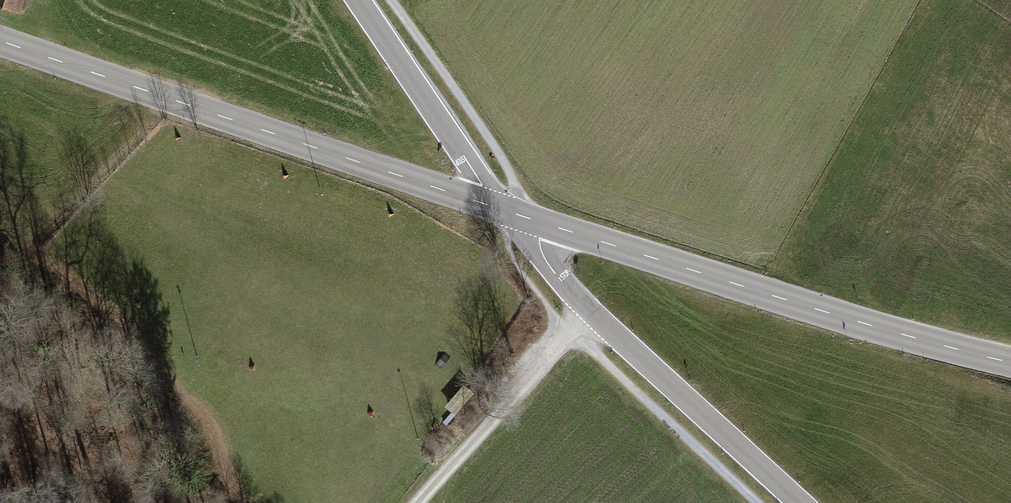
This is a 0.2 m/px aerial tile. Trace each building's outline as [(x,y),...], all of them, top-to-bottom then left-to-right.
[(23,20),(31,0),(0,0),(0,11),(23,20)]
